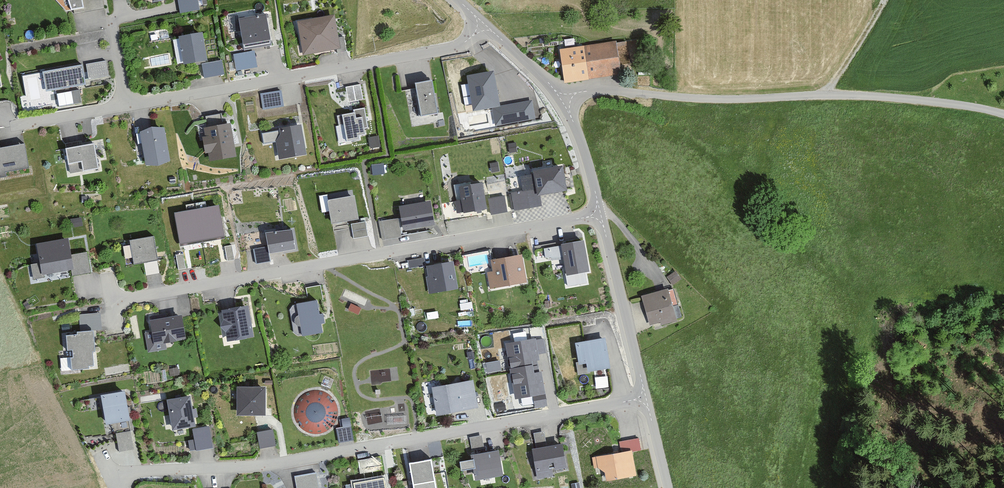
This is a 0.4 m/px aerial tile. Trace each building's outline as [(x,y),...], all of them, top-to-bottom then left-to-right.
[(71,12),(73,12),(73,16),(104,11),(102,0),(67,0),(71,12)] [(179,15),(199,12),(197,0),(176,0),(179,15)] [(270,52),(263,17),(236,22),(243,57),(270,52)] [(338,40),(334,17),(296,24),(303,58),(336,52),(336,56),(345,54),(342,39),(338,40)] [(206,62),(202,35),(177,39),(182,66),(206,62)] [(615,43),(559,50),(564,85),(622,78),(621,69),(630,68),(627,44),(616,45),(615,43)] [(107,77),(104,63),(85,66),(87,81),(107,77)] [(223,76),(220,63),(201,67),(204,80),(223,76)] [(84,86),(80,67),(41,75),(45,93),(84,86)] [(493,71),(467,76),(473,110),(492,107),(499,105),(493,71)] [(431,83),(414,86),(420,119),(437,116),(431,83)] [(344,89),(347,105),(362,102),(359,86),(344,89)] [(263,107),(285,104),(284,88),(261,90),(263,107)] [(499,105),(492,107),(495,125),(535,119),(532,100),(499,105)] [(352,112),(353,115),(341,117),(346,144),(358,142),(357,137),(363,136),(362,131),(367,130),(363,110),(352,112)] [(279,130),(280,137),(275,142),(278,161),(305,157),(301,127),(279,130)] [(227,129),(206,133),(208,143),(204,143),(206,152),(211,151),(212,160),(232,156),(227,129)] [(163,130),(138,135),(145,168),(169,163),(163,130)] [(98,171),(94,146),(79,148),(79,144),(65,146),(66,151),(64,152),(67,167),(81,165),(82,173),(98,171)] [(22,146),(0,150),(0,179),(5,178),(4,174),(26,170),(22,146)] [(373,162),(374,172),(386,171),(385,161),(373,162)] [(567,193),(562,168),(553,170),(553,167),(529,171),(530,176),(533,176),(537,198),(567,193)] [(486,210),(481,185),(470,187),(470,184),(452,187),(457,215),(486,210)] [(529,209),(526,192),(510,195),(513,212),(529,209)] [(330,225),(358,221),(354,197),(326,202),(330,225)] [(506,213),(504,198),(487,201),(490,216),(506,213)] [(433,226),(429,203),(398,208),(402,231),(433,226)] [(178,248),(223,241),(217,208),(172,215),(178,248)] [(368,238),(365,223),(350,225),(352,241),(368,238)] [(293,252),(290,231),(265,235),(268,255),(293,252)] [(156,262),(152,239),(129,242),(132,266),(156,262)] [(70,257),(67,241),(35,246),(39,266),(30,267),(32,282),(44,280),(43,277),(71,273),(72,278),(89,275),(86,255),(70,257)] [(588,274),(583,242),(560,246),(559,244),(542,246),(545,262),(564,258),(567,278),(588,274)] [(187,265),(185,252),(177,253),(179,266),(187,265)] [(521,257),(491,262),(493,274),(487,275),(490,290),(526,284),(521,257)] [(423,268),(422,259),(407,261),(408,270),(423,268)] [(453,264),(426,267),(427,278),(425,278),(427,290),(429,290),(429,295),(457,291),(453,264)] [(673,274),(666,280),(672,286),(679,281),(673,274)] [(667,293),(667,291),(640,299),(649,327),(659,324),(660,328),(677,323),(672,309),(677,307),(672,291),(667,293)] [(368,302),(358,297),(355,304),(364,309),(368,302)] [(317,316),(315,302),(292,306),(288,312),(293,337),(297,339),(321,335),(320,325),(323,324),(321,315),(317,316)] [(247,308),(221,313),(223,323),(220,329),(225,335),(226,344),(252,339),(247,308)] [(101,331),(100,315),(78,316),(79,333),(76,333),(76,337),(65,337),(66,353),(71,352),(72,359),(69,359),(70,370),(88,369),(88,367),(92,367),(91,353),(94,353),(92,332),(101,331)] [(181,317),(148,322),(149,333),(144,333),(147,354),(165,351),(164,344),(185,341),(181,317)] [(610,370),(605,341),(575,346),(578,367),(586,366),(588,374),(610,370)] [(538,362),(536,343),(505,347),(507,360),(509,360),(514,400),(544,397),(541,375),(533,376),(532,363),(538,362)] [(485,371),(503,367),(501,357),(482,361),(485,371)] [(593,375),(595,386),(608,384),(606,373),(593,375)] [(477,411),(471,382),(432,389),(437,418),(477,411)] [(264,416),(264,389),(236,389),(236,417),(264,416)] [(335,422),(336,414),(335,407),(331,400),(326,395),(318,392),(311,392),(304,395),(298,399),(294,406),(292,413),(293,421),(297,428),(303,433),(310,435),(318,436),(325,433),(331,428),(335,422)] [(128,421),(123,393),(100,396),(104,425),(128,421)] [(194,428),(190,398),(166,401),(171,431),(194,428)] [(354,415),(345,415),(346,424),(339,425),(339,439),(355,438),(354,415)] [(211,449),(208,428),(191,431),(195,452),(211,449)] [(272,446),(270,431),(257,433),(259,448),(272,446)] [(132,451),(129,433),(115,435),(118,453),(132,451)] [(535,449),(532,450),(537,479),(553,477),(552,470),(566,468),(562,445),(545,447),(543,433),(532,435),(535,449)] [(471,449),(482,446),(480,436),(469,438),(471,449)] [(597,470),(604,474),(606,482),(636,477),(632,455),(641,453),(639,441),(628,442),(630,453),(592,459),(593,469),(597,468),(597,470)] [(498,451),(470,457),(475,481),(503,476),(498,451)] [(382,473),(379,458),(356,462),(359,476),(382,473)] [(409,464),(413,487),(435,487),(430,460),(409,464)] [(320,487),(318,470),(294,473),(296,487),(317,487),(320,487)] [(354,485),(354,487),(384,487),(382,480),(354,485)]
